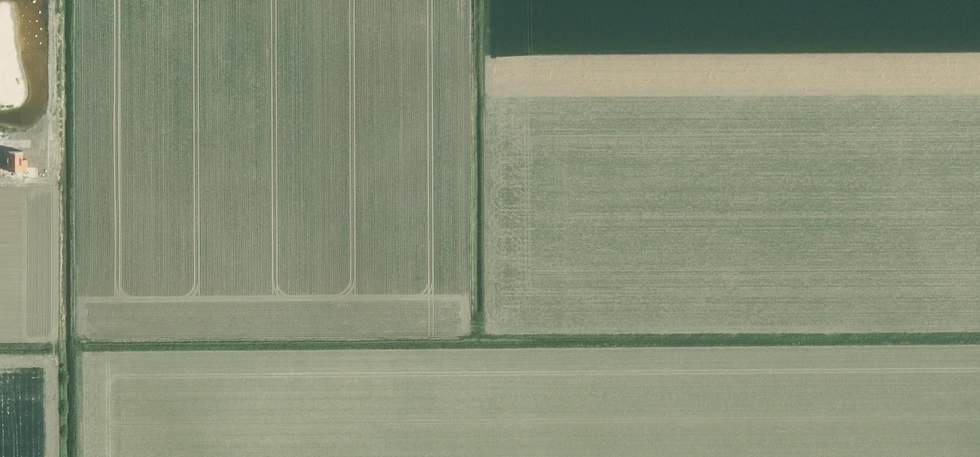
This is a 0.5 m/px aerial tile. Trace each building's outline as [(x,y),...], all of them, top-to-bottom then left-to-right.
[(15,151),(9,151),(9,155),(9,157),(9,163),(9,166),(9,171),(15,171),(23,171),(23,170),(25,170),(27,170),(27,164),(27,159),(23,159),(23,151),(15,151)]
